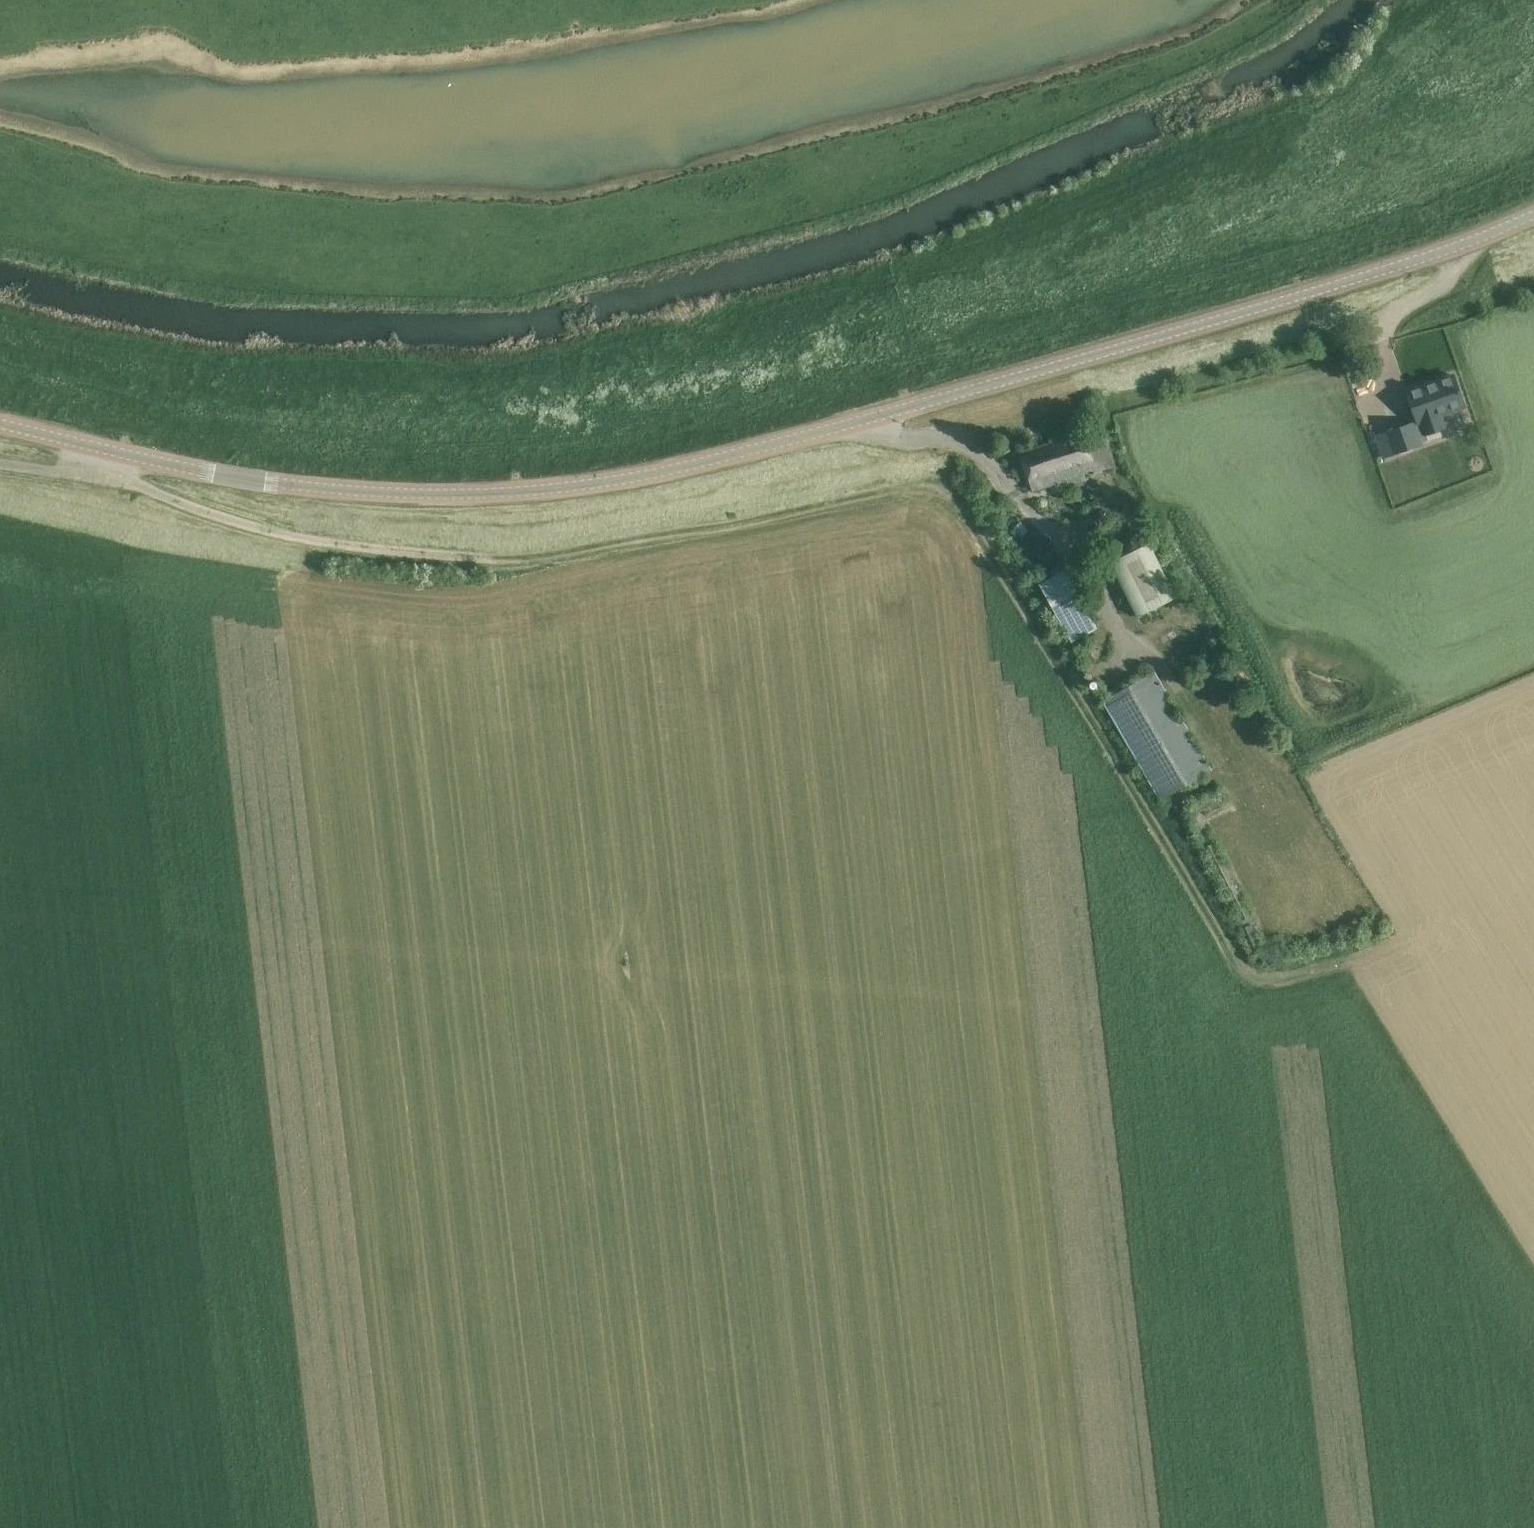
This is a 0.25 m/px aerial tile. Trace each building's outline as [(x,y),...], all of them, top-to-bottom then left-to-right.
[(1464,407),(1454,376),(1407,392),(1417,422),(1386,433),(1393,454),(1398,452),(1405,471),(1431,461),(1424,443),(1429,441),(1427,434),(1444,428),(1440,415),(1464,407)] [(1115,467),(1103,428),(1021,453),(1032,491),(1115,467)] [(1150,542),(1110,562),(1137,616),(1177,597),(1150,542)] [(1064,570),(1034,586),(1072,650),(1100,633),(1064,570)] [(1160,799),(1212,768),(1154,671),(1103,701),(1160,799)]
